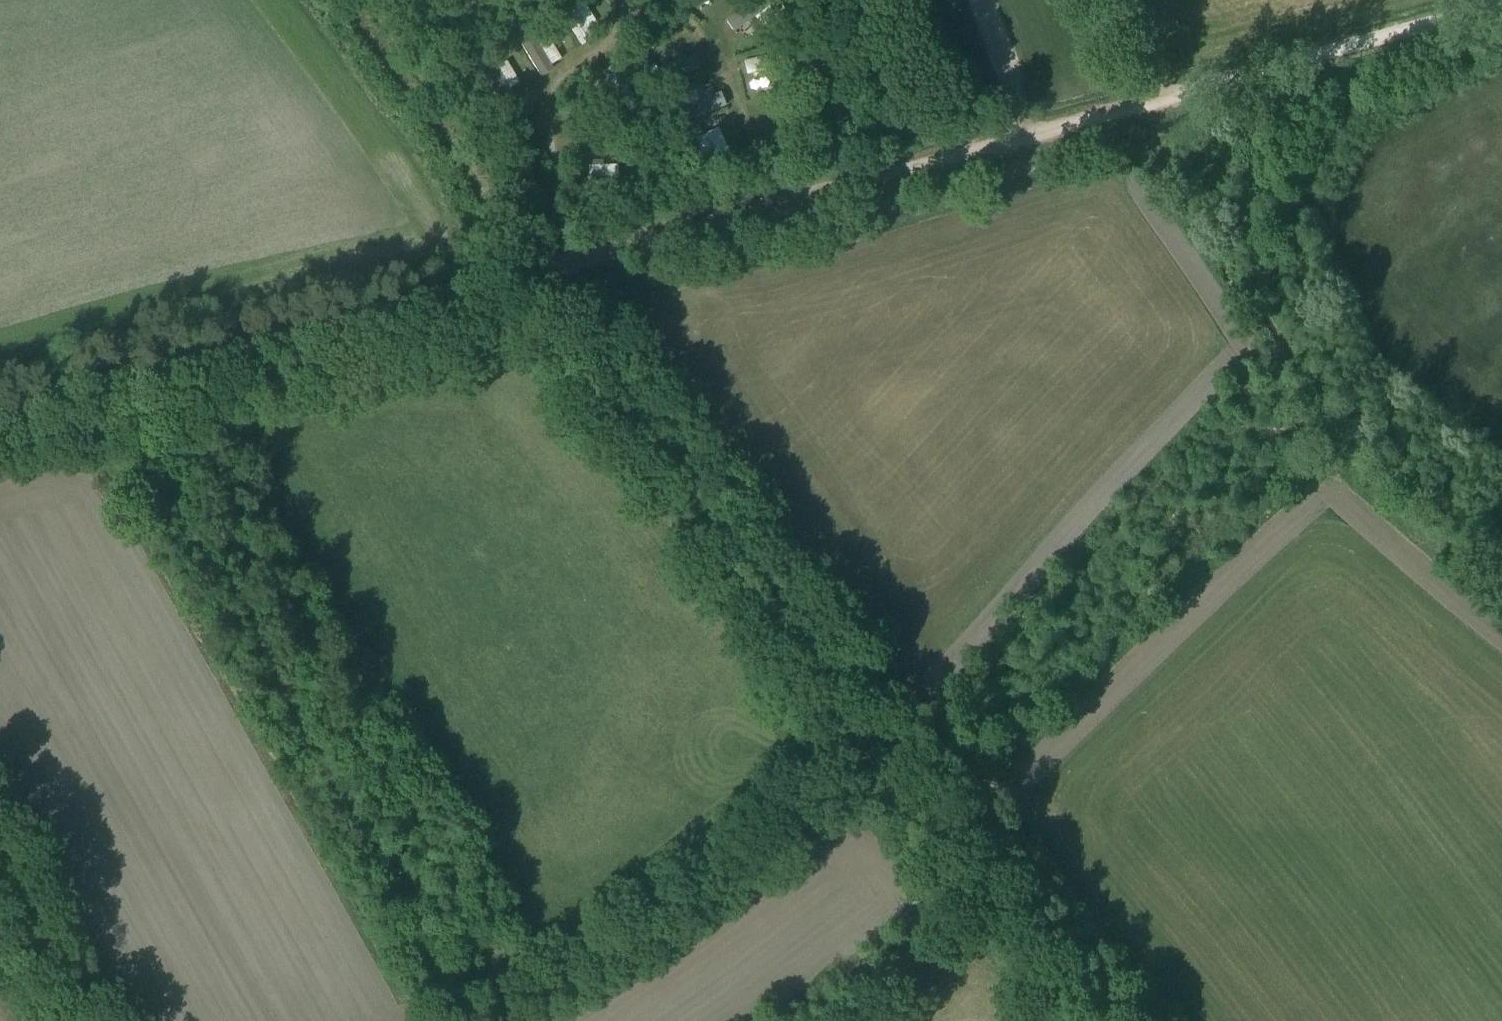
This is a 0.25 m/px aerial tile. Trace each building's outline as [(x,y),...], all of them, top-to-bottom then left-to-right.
[(517,7),(516,16),(524,17),(525,8),(517,7)] [(549,16),(538,24),(543,31),(554,23),(549,16)] [(794,16),(787,23),(793,30),(800,23),(794,16)] [(825,21),(821,27),(827,32),(832,27),(825,21)] [(784,52),(777,53),(779,62),(786,60),(784,52)] [(654,65),(648,71),(653,76),(659,71),(654,65)] [(644,98),(641,105),(649,108),(652,102),(644,98)] [(701,127),(694,131),(698,138),(705,135),(701,127)]
